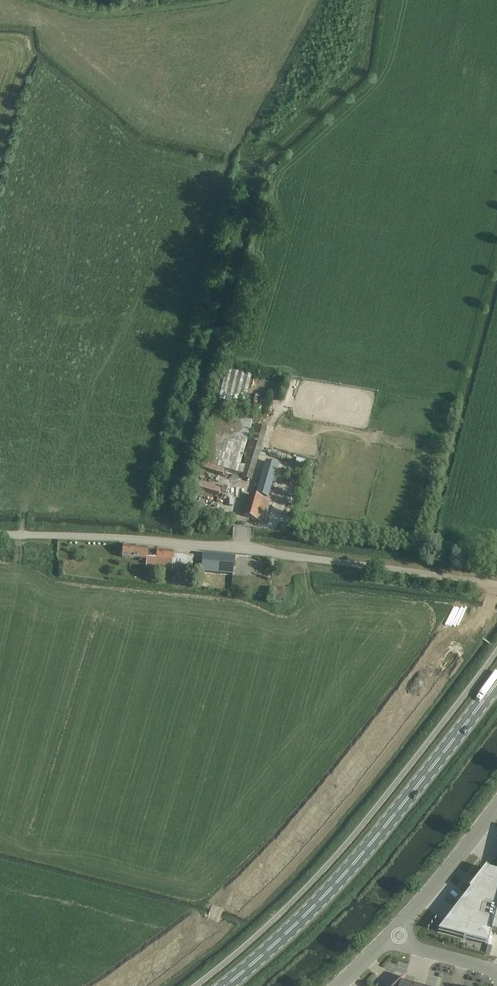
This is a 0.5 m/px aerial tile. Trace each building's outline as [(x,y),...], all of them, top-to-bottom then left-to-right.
[(226,371),(219,401),(244,408),(251,377),(226,371)] [(244,466),(242,466),(241,465),(240,465),(241,459),(247,438),(251,422),(214,412),(212,418),(199,462),(242,474),(241,477),(251,480),(267,427),(254,423),(244,458),(247,458),(244,466)] [(278,465),(266,461),(256,492),(268,496),(278,465)] [(218,495),(224,471),(199,464),(193,488),(218,495)] [(250,496),(247,506),(244,515),(263,521),(268,502),(250,496)] [(122,556),(122,557),(138,559),(147,559),(163,560),(168,561),(168,562),(167,569),(172,569),(184,571),(184,570),(192,570),(192,566),(193,556),(174,554),(174,551),(164,550),(157,549),(157,550),(148,549),(148,548),(139,548),(123,546),(122,556)] [(202,565),(202,572),(218,574),(233,575),(234,568),(234,558),(219,556),(203,555),(202,565)] [(273,587),(271,595),(284,598),(285,589),(273,587)] [(438,932),(488,945),(491,934),(496,935),(496,873),(488,870),(487,869),(438,932)] [(400,983),(405,978),(405,977),(398,983),(399,984),(398,985),(411,985),(400,983)]
